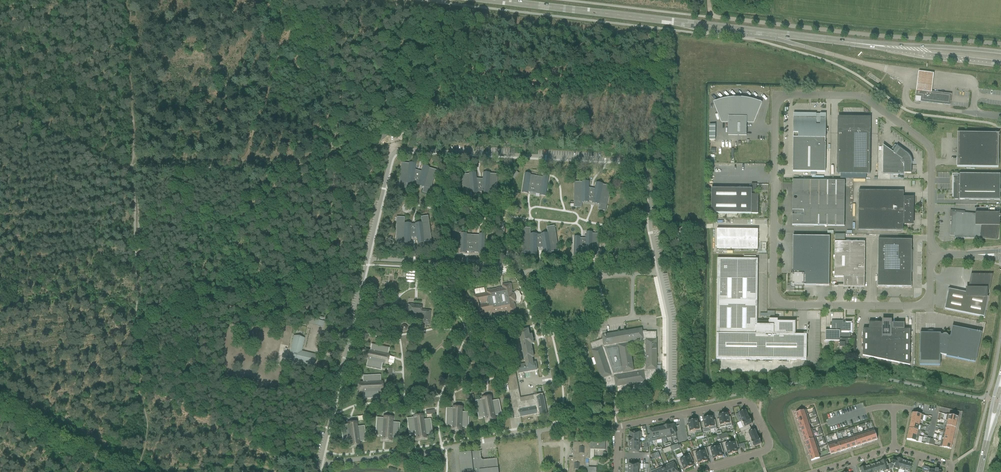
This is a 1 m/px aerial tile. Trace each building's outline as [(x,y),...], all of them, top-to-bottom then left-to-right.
[(919,71),(916,90),(931,92),(934,72),(919,71)] [(916,91),(915,96),(921,97),(920,102),(921,102),(950,105),(952,95),(952,94),(951,94),(937,92),(932,92),(928,91),(925,91),(916,90),(916,91)] [(753,122),(761,104),(758,102),(756,102),(753,101),(750,100),(748,100),(747,99),(744,99),(742,99),(739,99),(735,99),(732,99),(730,99),(729,99),(726,100),(724,100),(721,101),(718,102),(716,102),(715,103),(717,108),(721,122),(729,122),(728,135),(747,135),(747,122),(753,122)] [(793,144),(826,144),(826,143),(825,143),(825,139),(826,139),(826,115),(825,115),(825,116),(811,116),(811,115),(808,115),(808,116),(794,115),(793,144)] [(866,176),(868,176),(868,174),(870,174),(871,134),(866,132),(870,121),(838,120),(842,132),(837,134),(837,174),(866,174),(866,176)] [(957,167),(998,168),(998,159),(996,159),(997,136),(966,135),(966,133),(957,133),(957,167)] [(793,172),(825,172),(826,144),(793,144),(793,172)] [(883,175),(904,175),(904,174),(911,174),(911,163),(911,161),(911,160),(910,158),(910,157),(908,155),(907,154),(895,145),(891,151),(883,145),(883,175)] [(409,163),(408,163),(401,163),(398,188),(406,189),(407,183),(414,184),(414,183),(417,184),(417,185),(424,187),(422,192),(430,195),(430,194),(429,194),(436,170),(437,170),(429,168),(430,167),(429,167),(428,170),(422,168),(423,165),(421,171),(415,170),(416,163),(415,167),(409,166),(409,163)] [(469,173),(469,174),(462,175),(465,200),(464,200),(472,199),(471,194),(479,193),(478,192),(482,192),(482,193),(489,194),(489,199),(496,200),(496,199),(498,175),(498,174),(491,174),(491,173),(490,173),(490,176),(483,176),(484,172),(483,172),(483,179),(477,179),(476,172),(476,176),(470,176),(469,173)] [(531,174),(525,173),(522,193),(528,194),(528,192),(540,194),(540,196),(546,197),(549,177),(543,176),(543,177),(531,175),(531,174)] [(953,199),(1000,200),(1000,175),(952,174),(952,194),(953,194),(953,199)] [(796,203),(844,204),(845,181),(793,180),(792,196),(799,196),(799,197),(799,198),(798,199),(798,201),(797,202),(796,203)] [(589,202),(589,201),(592,202),(592,203),(599,204),(598,210),(606,211),(605,211),(610,186),(611,186),(603,185),(603,184),(602,187),(596,186),(596,182),(595,189),(589,188),(589,181),(589,185),(582,185),(582,181),(582,182),(574,182),(575,182),(574,207),(574,208),(582,208),(582,202),(589,202)] [(711,213),(758,214),(758,195),(756,195),(757,184),(752,184),(751,189),(712,188),(711,213)] [(859,210),(913,211),(913,198),(903,198),(904,191),(859,191),(859,210)] [(792,225),(844,226),(844,204),(796,203),(795,204),(795,205),(794,207),(794,208),(794,214),(792,214),(792,225)] [(858,230),(903,231),(903,224),(910,224),(910,220),(913,220),(913,211),(859,210),(858,230)] [(980,237),(997,239),(998,226),(1000,226),(1000,212),(999,213),(975,212),(975,214),(965,213),(965,211),(950,210),(950,217),(952,217),(952,222),(950,222),(950,225),(951,225),(951,234),(954,235),(954,238),(980,238),(980,237)] [(428,216),(421,217),(422,222),(414,223),(415,224),(411,224),(411,223),(404,223),(404,217),(397,217),(396,217),(397,217),(396,242),(395,242),(403,243),(403,244),(403,240),(410,241),(410,244),(411,237),(416,237),(417,244),(418,244),(417,241),(424,240),(424,243),(425,243),(424,242),(432,241),(428,216),(429,216),(428,216)] [(531,234),(531,228),(523,228),(523,253),(522,253),(522,254),(530,254),(530,255),(537,255),(537,248),(543,248),(544,254),(552,253),(551,252),(559,251),(558,251),(555,226),(547,227),(548,233),(541,234),(541,235),(538,235),(538,234),(531,234)] [(717,250),(758,250),(758,230),(717,229),(717,250)] [(607,256),(607,250),(598,250),(599,234),(593,234),(593,232),(587,232),(586,238),(581,238),(581,237),(574,237),(574,257),(580,257),(580,255),(586,256),(586,257),(592,257),(592,256),(607,256)] [(467,233),(461,233),(461,253),(467,253),(467,252),(479,252),(479,254),(485,254),(486,234),(479,234),(479,235),(467,235),(467,233)] [(794,287),(804,287),(804,285),(829,286),(829,285),(830,237),(793,236),(793,274),(791,274),(791,283),(791,285),(792,287),(794,287)] [(878,263),(912,264),(912,250),(910,250),(910,241),(905,241),(905,240),(900,240),(878,239),(878,263)] [(843,287),(865,287),(864,287),(864,278),(865,278),(865,277),(864,277),(865,242),(835,242),(834,277),(843,277),(843,287)] [(716,359),(806,360),(807,335),(795,335),(795,322),(778,322),(778,319),(769,319),(769,322),(757,321),(758,259),(718,259),(716,359)] [(902,288),(912,288),(912,282),(911,282),(911,273),(912,273),(912,264),(878,263),(878,282),(877,282),(877,287),(887,288),(887,287),(902,287),(902,288)] [(406,282),(414,283),(415,270),(407,270),(406,282)] [(945,309),(984,317),(988,297),(986,297),(986,289),(989,289),(991,279),(972,275),(969,289),(967,289),(967,293),(949,289),(945,309)] [(473,296),(477,314),(481,313),(480,312),(483,312),(484,313),(488,312),(487,311),(490,310),(491,314),(495,313),(495,312),(501,311),(501,312),(505,311),(505,310),(507,310),(508,313),(516,312),(515,304),(513,305),(513,301),(515,301),(514,294),(511,294),(511,291),(512,291),(511,284),(502,285),(503,289),(501,289),(501,288),(497,289),(497,290),(491,291),(491,290),(487,291),(487,294),(484,295),(484,293),(480,294),(480,295),(477,296),(477,295),(473,296)] [(382,302),(382,311),(389,311),(390,303),(382,302)] [(426,324),(430,325),(431,311),(421,310),(422,306),(408,304),(407,313),(424,314),(423,323),(426,323),(426,324)] [(841,348),(848,348),(848,343),(850,343),(850,333),(849,333),(849,331),(850,331),(851,321),(850,321),(850,322),(843,322),(843,319),(843,321),(841,321),(841,348)] [(863,356),(886,360),(887,337),(883,336),(883,320),(882,320),(882,322),(883,322),(869,322),(869,329),(863,329),(863,356)] [(886,360),(910,365),(910,329),(904,329),(905,323),(891,323),(891,322),(891,320),(889,320),(889,321),(884,321),(884,320),(883,320),(883,336),(887,337),(886,360)] [(839,348),(841,348),(841,321),(832,321),(831,331),(825,331),(825,341),(840,341),(839,348)] [(920,365),(940,365),(940,354),(946,356),(946,357),(974,362),(980,333),(980,332),(952,327),(950,337),(947,336),(947,335),(944,335),(941,335),(941,333),(920,333),(920,365)] [(517,365),(518,373),(537,370),(536,362),(533,363),(532,357),(534,357),(531,344),(534,344),(532,335),(529,335),(528,329),(519,331),(524,359),(525,359),(526,363),(517,365)] [(601,379),(602,378),(605,387),(607,387),(610,387),(610,388),(613,387),(613,386),(616,386),(645,381),(656,379),(656,369),(657,369),(657,340),(656,332),(642,332),(642,329),(602,335),(603,340),(601,341),(596,342),(591,344),(591,343),(590,343),(593,350),(592,350),(601,379)] [(298,337),(294,336),(288,360),(314,366),(317,355),(301,352),(304,340),(297,338),(298,337)] [(389,348),(371,344),(370,351),(366,351),(365,358),(364,359),(368,359),(366,366),(381,370),(382,362),(383,362),(385,355),(387,356),(389,348)] [(513,413),(514,418),(536,414),(536,416),(547,414),(543,393),(533,395),(533,396),(521,398),(516,374),(506,375),(512,407),(508,407),(509,413),(513,413)] [(381,375),(363,376),(363,383),(359,383),(359,384),(360,384),(360,391),(359,391),(359,392),(363,391),(363,399),(378,398),(378,392),(378,391),(378,384),(378,383),(381,383),(381,375)] [(484,399),(476,400),(479,418),(486,417),(487,421),(487,420),(488,420),(494,419),(495,419),(494,416),(502,415),(499,400),(491,401),(491,400),(484,402),(484,399)] [(454,408),(446,408),(446,426),(453,426),(453,430),(454,430),(454,429),(461,430),(461,427),(469,427),(469,412),(462,412),(462,411),(454,411),(454,408)] [(808,414),(806,409),(796,413),(797,418),(808,414)] [(749,418),(746,410),(739,413),(742,421),(749,418)] [(732,426),(730,417),(728,417),(728,413),(723,414),(726,427),(732,426)] [(924,415),(912,413),(913,413),(911,418),(923,421),(924,415)] [(726,427),(723,414),(718,415),(719,419),(717,419),(719,428),(726,427)] [(799,423),(809,419),(808,414),(797,418),(799,423)] [(712,416),(708,417),(710,428),(710,430),(717,429),(715,420),(713,420),(712,416)] [(385,418),(377,417),(376,435),(383,436),(383,440),(383,439),(390,440),(391,440),(391,437),(398,438),(399,423),(392,422),(392,421),(385,421),(385,418)] [(415,417),(407,418),(409,436),(417,435),(417,439),(418,439),(418,438),(424,437),(425,438),(425,435),(432,434),(430,419),(423,420),(423,419),(415,420),(415,417)] [(743,428),(740,429),(741,432),(745,431),(751,428),(749,425),(752,424),(749,418),(742,421),(741,421),(743,428)] [(809,425),(811,424),(809,419),(799,423),(800,427),(809,425)] [(702,432),(700,423),(698,423),(697,420),(692,421),(695,433),(702,432)] [(695,433),(692,421),(688,421),(688,425),(687,425),(688,434),(695,433)] [(349,424),(341,425),(343,443),(351,442),(351,446),(352,446),(352,445),(358,445),(359,445),(359,442),(366,441),(364,426),(356,427),(356,426),(349,427),(349,424)] [(751,428),(745,431),(746,434),(745,434),(747,439),(750,437),(752,440),(751,441),(759,437),(758,437),(755,430),(752,431),(751,428)] [(650,435),(647,436),(647,437),(648,442),(652,442),(657,440),(654,429),(649,430),(650,435)] [(810,429),(802,432),(803,437),(814,433),(812,429),(810,429)] [(877,439),(874,429),(869,431),(872,441),(877,439)] [(872,441),(869,431),(863,432),(867,443),(872,441)] [(867,443),(863,432),(858,434),(862,444),(867,443)] [(815,438),(814,433),(803,437),(805,442),(815,438)] [(858,434),(853,436),(857,446),(862,444),(858,434)] [(919,436),(908,434),(907,439),(907,440),(918,442),(919,436)] [(857,446),(853,436),(848,437),(851,448),(857,446)] [(751,441),(750,441),(753,448),(754,447),(761,444),(759,437),(751,441)] [(848,437),(843,439),(846,449),(851,448),(848,437)] [(806,446),(817,443),(815,438),(805,442),(806,446)] [(597,468),(586,467),(586,459),(590,459),(590,449),(605,450),(605,440),(588,439),(588,443),(573,442),(573,458),(569,458),(568,471),(596,471),(597,468)] [(843,439),(838,441),(841,451),(846,449),(843,439)] [(730,443),(729,441),(723,443),(725,452),(727,451),(728,455),(733,453),(730,443)] [(738,448),(736,441),(730,443),(733,453),(737,452),(736,448),(738,448)] [(838,441),(833,442),(836,453),(841,451),(838,441)] [(941,441),(940,447),(951,449),(952,444),(941,441)] [(833,442),(827,444),(828,447),(829,450),(830,452),(831,454),(836,453),(833,442)] [(723,452),(721,443),(714,445),(718,458),(722,456),(721,453),(723,452)] [(817,443),(807,446),(808,451),(818,448),(817,443)] [(718,458),(714,445),(708,447),(710,456),(712,456),(713,459),(718,458)] [(708,457),(706,448),(699,450),(703,462),(708,461),(706,457),(708,457)] [(703,462),(699,450),(693,452),(695,460),(697,460),(698,464),(703,462)] [(459,453),(460,458),(461,471),(499,471),(498,461),(497,458),(483,460),(481,459),(481,451),(459,453)] [(689,453),(683,456),(684,458),(688,468),(693,466),(691,462),(693,462),(690,456),(689,453)] [(683,456),(677,459),(678,461),(681,467),(683,466),(684,470),(688,468),(684,458),(683,456)] [(899,469),(902,460),(896,458),(896,459),(893,458),(892,463),(895,464),(893,468),(899,470),(899,469)] [(880,462),(883,471),(889,470),(886,460),(880,462)] [(668,464),(669,466),(672,471),(678,471),(674,464),(674,462),(668,464)] [(664,466),(665,468),(667,471),(672,471),(669,466),(668,464),(664,466)]
